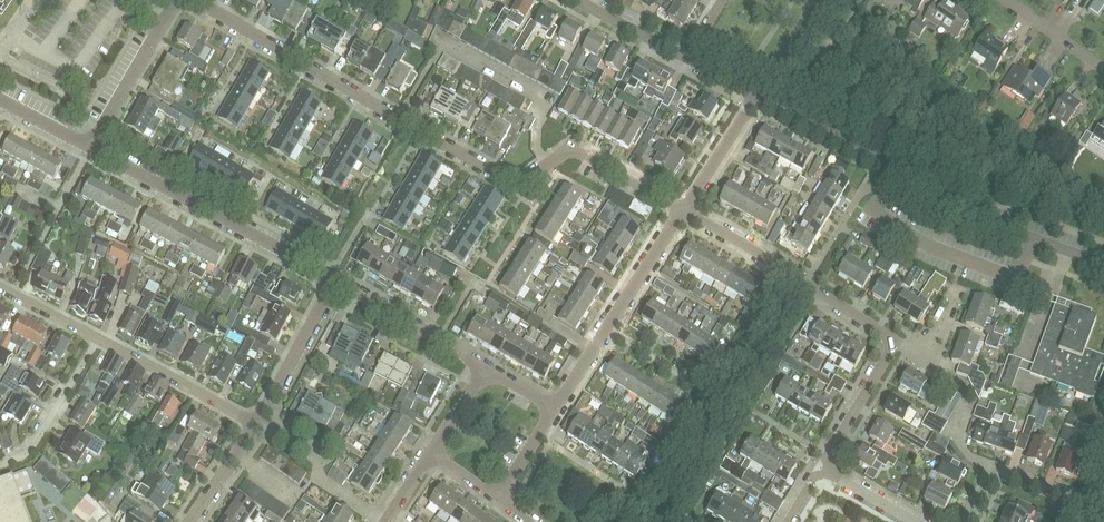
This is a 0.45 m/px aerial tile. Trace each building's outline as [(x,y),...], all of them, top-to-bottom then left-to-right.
[(2,11),(10,0),(0,0),(0,9),(2,11)] [(243,1),(262,13),(270,0),(244,0),(243,1)] [(294,4),(287,0),(270,0),(262,13),(282,24),(294,4)] [(484,3),(476,0),(475,0),(471,9),(479,13),(484,3)] [(513,23),(518,15),(525,19),(534,3),(529,0),(519,0),(517,4),(515,3),(506,19),(513,23)] [(650,8),(654,2),(668,11),(669,10),(672,11),(668,17),(670,18),(669,20),(674,23),(675,21),(684,26),(691,14),(669,0),(637,0),(650,8)] [(691,14),(698,3),(694,0),(669,0),(691,14)] [(911,6),(914,8),(912,11),(916,14),(925,0),(904,0),(904,1),(911,6)] [(1088,9),(1089,10),(1091,8),(1099,14),(1103,6),(1103,0),(1095,0),(1088,9)] [(958,35),(969,18),(945,3),(941,8),(934,4),(924,19),(936,26),(939,22),(958,35)] [(282,24),(302,36),(314,15),(294,4),(282,24)] [(461,7),(460,16),(467,17),(468,7),(461,7)] [(415,8),(406,29),(422,39),(428,27),(416,21),(421,10),(415,8)] [(442,30),(449,18),(447,17),(449,12),(444,9),(436,26),(441,28),(441,29),(442,30)] [(557,28),(553,25),(558,17),(544,9),(535,24),(548,32),(544,37),(550,40),(557,28)] [(367,17),(374,21),(378,15),(371,10),(367,17)] [(322,47),(334,27),(314,15),(302,36),(322,47)] [(448,33),(455,21),(449,18),(442,30),(448,33)] [(505,23),(498,19),(489,34),(496,38),(505,23)] [(927,26),(917,19),(908,32),(919,39),(927,26)] [(455,21),(448,33),(453,36),(460,24),(455,21)] [(386,28),(392,32),(396,25),(390,22),(386,28)] [(573,46),(582,30),(567,22),(559,38),(573,46)] [(459,39),(465,27),(460,24),(453,36),(459,39)] [(205,44),(208,38),(201,34),(201,35),(186,27),(178,41),(193,50),(198,41),(205,44)] [(322,47),(341,59),(353,38),(348,35),(334,27),(322,47)] [(353,27),(348,35),(353,38),(358,30),(353,27)] [(465,27),(459,39),(467,43),(473,32),(465,27)] [(514,54),(520,57),(522,58),(526,52),(522,50),(532,34),(525,30),(511,52),(514,54)] [(472,46),(479,35),(473,32),(467,43),(472,46)] [(425,42),(409,33),(405,39),(421,49),(425,42)] [(985,34),(974,51),(988,60),(983,66),(993,72),(1008,49),(985,34)] [(478,50),(485,38),(479,35),(472,46),(478,50)] [(597,70),(598,68),(603,60),(597,57),(606,43),(592,35),(585,47),(584,50),(585,51),(593,55),(585,69),(594,74),(597,70)] [(353,38),(341,59),(361,70),(373,49),(353,38)] [(485,38),(478,50),(484,53),(490,41),(485,38)] [(490,41),(484,53),(490,56),(496,44),(490,41)] [(361,70),(380,81),(400,47),(394,44),(387,57),(373,49),(361,70)] [(496,44),(490,56),(495,59),(502,47),(496,44)] [(580,45),(574,57),(580,61),(585,51),(584,50),(585,47),(580,45)] [(623,65),(629,56),(623,53),(624,51),(623,49),(618,46),(616,47),(615,49),(615,48),(605,65),(619,73),(615,79),(620,82),(628,68),(623,65)] [(411,88),(418,75),(398,64),(406,50),(400,47),(380,81),(400,93),(405,85),(411,88)] [(501,62),(508,51),(502,47),(495,59),(501,62)] [(227,67),(235,54),(229,50),(221,64),(227,67)] [(514,54),(511,52),(508,51),(501,62),(508,66),(514,54)] [(169,57),(161,70),(181,82),(189,68),(193,71),(197,63),(179,53),(174,60),(169,57)] [(437,66),(443,69),(450,57),(444,53),(437,66)] [(513,69),(520,57),(514,54),(508,66),(513,69)] [(844,67),(849,59),(842,54),(837,62),(844,67)] [(449,72),(456,60),(450,57),(443,69),(449,72)] [(526,60),(522,58),(520,57),(513,69),(519,72),(526,60)] [(574,57),(569,66),(567,69),(574,72),(580,61),(574,57)] [(449,72),(455,76),(462,63),(456,60),(449,72)] [(525,75),(531,64),(526,60),(519,72),(525,75)] [(206,64),(201,61),(199,65),(197,68),(202,70),(206,64)] [(554,76),(555,76),(561,80),(567,69),(569,66),(562,62),(554,76)] [(243,76),(261,87),(269,73),(251,63),(243,76)] [(461,79),(468,67),(462,63),(455,76),(461,79)] [(632,79),(630,84),(630,86),(634,88),(636,87),(639,82),(648,87),(657,71),(641,63),(632,79)] [(213,68),(206,64),(203,69),(211,73),(213,68)] [(531,64),(525,75),(531,79),(537,67),(531,64)] [(473,70),(468,67),(461,79),(467,82),(473,70)] [(537,67),(531,79),(537,82),(543,70),(537,67)] [(1043,89),(1051,77),(1038,69),(1032,78),(1015,67),(1003,86),(1029,103),(1040,87),(1043,89)] [(605,72),(598,68),(597,70),(594,74),(590,82),(597,86),(605,72)] [(567,69),(561,80),(567,83),(573,73),(574,72),(567,69)] [(161,70),(153,84),(159,87),(155,95),(173,105),(178,97),(174,95),(181,82),(161,70)] [(467,82),(473,85),(479,73),(473,70),(467,82)] [(537,82),(543,85),(549,73),(543,70),(537,82)] [(648,87),(644,94),(653,99),(654,97),(663,102),(671,89),(668,87),(672,80),(666,76),(657,71),(648,87)] [(478,88),(485,76),(479,73),(473,85),(478,88)] [(543,85),(548,88),(555,76),(554,76),(549,73),(543,85)] [(235,90),(253,100),(261,87),(243,76),(235,90)] [(478,88),(484,92),(491,79),(485,76),(478,88)] [(554,92),(561,80),(555,76),(548,88),(554,92)] [(490,95),(497,83),(491,79),(484,92),(490,95)] [(561,80),(554,92),(560,95),(567,83),(561,80)] [(628,86),(620,82),(613,95),(617,97),(620,99),(628,86)] [(490,95),(496,98),(503,86),(497,83),(490,95)] [(445,118),(456,97),(435,86),(424,106),(445,118)] [(503,86),(496,98),(502,101),(509,89),(503,86)] [(502,101),(508,105),(514,92),(509,89),(502,101)] [(227,103),(245,114),(253,100),(235,90),(227,103)] [(294,106),(313,117),(321,103),(302,92),(294,106)] [(513,108),(520,96),(514,92),(508,105),(513,108)] [(558,111),(571,118),(575,109),(582,99),(569,92),(558,111)] [(603,100),(609,103),(613,95),(608,92),(603,100)] [(677,92),(671,102),(677,106),(683,95),(677,92)] [(1067,125),(1081,103),(1065,92),(1050,114),(1067,125)] [(513,108),(519,111),(526,99),(520,96),(513,108)] [(477,109),(456,97),(445,118),(465,129),(477,109)] [(708,121),(718,106),(704,98),(699,105),(694,102),(690,109),(708,121)] [(525,114),(532,102),(526,99),(519,111),(525,114)] [(582,125),(593,105),(582,99),(575,109),(571,118),(582,125)] [(647,107),(654,110),(658,102),(651,99),(647,107)] [(139,109),(136,114),(159,127),(162,121),(155,117),(159,110),(143,101),(143,102),(140,100),(136,107),(139,109)] [(237,127),(245,114),(227,103),(219,117),(237,127)] [(668,107),(662,104),(654,117),(661,121),(668,107)] [(605,111),(593,105),(582,125),(594,131),(605,111)] [(286,120),(305,131),(313,117),(294,106),(286,120)] [(168,108),(165,114),(179,123),(183,117),(168,108)] [(263,120),(271,127),(281,115),(273,108),(263,120)] [(465,129),(486,141),(493,129),(498,120),(477,109),(465,129)] [(631,119),(636,111),(632,109),(628,117),(631,119)] [(529,111),(524,116),(531,123),(536,118),(529,111)] [(594,131),(605,138),(613,123),(616,118),(605,111),(594,131)] [(640,113),(636,111),(631,119),(635,121),(640,113)] [(1031,112),(1017,130),(1026,137),(1039,118),(1031,112)] [(155,134),(159,127),(136,114),(133,120),(130,118),(126,125),(129,126),(128,127),(129,128),(126,132),(141,141),(144,136),(148,130),(155,134)] [(628,124),(616,118),(613,123),(605,138),(617,144),(621,136),(628,124)] [(692,145),(702,131),(682,119),(669,138),(677,142),(680,137),(692,145)] [(278,133),(297,144),(305,131),(286,120),(278,133)] [(507,152),(518,132),(498,120),(493,129),(486,141),(507,152)] [(346,137),(365,147),(373,134),(354,123),(346,137)] [(1089,139),(1103,149),(1103,123),(1101,127),(1098,126),(1092,134),(1089,139)] [(640,131),(628,124),(621,136),(617,144),(629,151),(633,144),(636,145),(639,139),(637,138),(640,131)] [(768,151),(777,135),(765,128),(755,146),(768,152),(768,151)] [(647,131),(643,138),(651,142),(655,135),(647,131)] [(297,144),(278,133),(270,147),(289,158),(297,144)] [(164,148),(176,155),(184,142),(172,135),(164,148)] [(789,141),(777,135),(768,151),(768,152),(773,155),(779,159),(789,141)] [(338,150),(357,161),(365,147),(346,137),(338,150)] [(14,164),(24,145),(11,138),(2,155),(9,158),(8,160),(14,164)] [(142,142),(148,146),(151,141),(145,138),(142,142)] [(322,160),(334,149),(325,138),(313,149),(322,160)] [(779,159),(791,165),(800,148),(789,141),(779,159)] [(655,151),(660,154),(655,163),(674,175),(684,159),(660,143),(655,151)] [(36,151),(24,145),(14,164),(20,167),(21,165),(28,168),(36,151)] [(203,171),(214,153),(200,145),(189,163),(203,171)] [(803,171),(812,154),(800,148),(791,165),(803,171)] [(154,155),(162,160),(166,153),(158,149),(154,155)] [(330,164),(349,175),(357,161),(338,150),(330,164)] [(369,150),(364,164),(379,170),(384,156),(369,150)] [(49,158),(36,151),(28,168),(34,171),(33,174),(27,186),(33,189),(39,177),(49,158)] [(761,165),(761,164),(764,158),(753,152),(750,158),(748,157),(745,164),(758,170),(761,165)] [(764,158),(761,164),(767,168),(773,155),(768,152),(764,158)] [(227,161),(214,153),(203,171),(217,179),(227,161)] [(433,179),(441,166),(422,155),(415,168),(433,179)] [(49,158),(39,177),(33,189),(39,193),(43,185),(46,178),(53,182),(62,165),(49,158)] [(818,158),(808,175),(814,178),(824,161),(818,158)] [(230,187),(241,169),(227,161),(217,179),(230,187)] [(349,175),(330,164),(322,178),(341,188),(349,175)] [(769,177),(773,171),(767,168),(761,164),(761,165),(758,170),(769,177)] [(8,176),(12,168),(6,165),(2,173),(8,176)] [(831,176),(826,184),(842,194),(850,183),(840,177),(843,171),(834,165),(828,174),(831,176)] [(18,171),(12,168),(8,176),(14,179),(18,171)] [(433,179),(415,168),(407,180),(426,192),(433,179)] [(255,177),(241,169),(230,187),(244,195),(255,177)] [(738,170),(734,178),(738,181),(743,173),(738,170)] [(773,171),(769,177),(776,181),(779,175),(773,171)] [(744,214),(754,196),(748,193),(752,188),(750,187),(754,180),(750,177),(745,184),(742,190),(732,207),(744,214)] [(797,183),(803,187),(807,180),(800,177),(797,183)] [(785,178),(781,184),(788,188),(791,182),(785,178)] [(82,198),(94,204),(104,187),(91,180),(82,198)] [(426,192),(407,180),(399,193),(418,204),(426,192)] [(74,194),(80,197),(87,185),(81,182),(74,194)] [(732,207),(742,190),(730,183),(721,200),(732,207)] [(761,183),(757,191),(761,194),(766,186),(761,183)] [(803,187),(797,183),(793,190),(799,194),(803,187)] [(819,196),(835,206),(842,194),(826,184),(819,196)] [(606,198),(612,201),(618,190),(612,186),(606,198)] [(100,208),(107,211),(116,194),(104,187),(94,204),(91,210),(87,218),(93,221),(100,208)] [(575,209),(582,198),(565,187),(558,198),(575,209)] [(477,201),(496,213),(504,200),(485,188),(477,201)] [(267,208),(281,216),(292,198),(278,190),(267,208)] [(612,201),(617,204),(624,193),(618,190),(612,201)] [(773,190),(769,198),(773,201),(778,192),(773,190)] [(392,206),(411,217),(418,204),(399,193),(392,206)] [(624,193),(617,204),(623,208),(630,196),(624,193)] [(10,207),(16,196),(12,194),(8,206),(10,207)] [(120,218),(129,200),(116,194),(107,211),(120,218)] [(14,209),(16,210),(22,199),(16,196),(10,207),(14,209)] [(636,200),(630,196),(623,208),(629,211),(636,200)] [(744,214),(755,220),(765,203),(754,196),(744,214)] [(835,206),(819,196),(812,207),(828,217),(835,206)] [(604,203),(595,197),(592,202),(601,207),(604,203)] [(786,209),(790,211),(793,206),(794,207),(798,200),(792,197),(786,209)] [(305,206),(292,198),(281,216),(294,224),(305,206)] [(558,198),(550,210),(567,220),(575,209),(558,198)] [(22,214),(28,203),(22,199),(16,210),(22,214)] [(142,207),(129,200),(120,218),(132,225),(142,207)] [(629,211),(635,214),(641,203),(636,200),(629,211)] [(496,213),(477,201),(469,213),(488,225),(496,213)] [(596,207),(588,202),(585,206),(593,211),(596,207)] [(22,214),(27,216),(33,205),(28,203),(22,214)] [(635,214),(641,218),(648,206),(641,203),(635,214)] [(777,210),(765,203),(755,220),(767,227),(777,210)] [(32,219),(37,208),(33,205),(27,216),(32,219)] [(805,219),(822,229),(828,217),(812,207),(811,208),(806,205),(803,209),(799,216),(805,219)] [(8,206),(5,214),(10,216),(14,209),(10,207),(8,206)] [(319,214),(305,206),(294,224),(308,232),(319,214)] [(411,217),(392,206),(384,219),(403,230),(411,217)] [(646,221),(653,209),(648,206),(641,218),(646,221)] [(87,218),(91,210),(85,207),(81,215),(87,218)] [(43,211),(37,208),(32,219),(37,222),(43,211)] [(792,212),(790,211),(786,209),(782,215),(788,219),(792,212)] [(567,220),(550,210),(543,221),(560,232),(567,220)] [(42,225),(48,214),(43,211),(37,222),(42,225)] [(140,229),(153,235),(162,218),(149,211),(140,229)] [(488,225),(469,213),(461,226),(480,238),(488,225)] [(588,218),(580,213),(578,217),(586,222),(588,218)] [(332,221),(319,214),(308,232),(321,240),(332,221)] [(641,230),(624,219),(619,226),(601,214),(597,220),(616,232),(616,231),(633,242),(641,230)] [(9,241),(19,223),(5,216),(0,227),(0,236),(9,241)] [(175,225),(162,218),(153,235),(165,242),(175,225)] [(805,219),(798,230),(815,240),(822,229),(805,219)] [(113,232),(117,224),(111,221),(107,229),(113,232)] [(560,232),(543,221),(536,232),(553,243),(560,232)] [(779,221),(773,232),(779,236),(785,224),(779,221)] [(117,224),(113,232),(119,235),(123,227),(117,224)] [(581,229),(573,224),(570,229),(578,234),(581,229)] [(165,242),(178,249),(183,240),(187,232),(175,225),(165,242)] [(480,238),(461,226),(453,238),(472,250),(480,238)] [(388,239),(391,233),(380,227),(376,234),(387,239),(388,239)] [(794,236),(791,242),(807,252),(815,240),(798,230),(798,231),(791,227),(788,232),(794,236)] [(606,235),(598,230),(595,235),(603,240),(606,235)] [(626,253),(633,242),(616,231),(616,232),(609,242),(626,253)] [(200,238),(187,232),(183,240),(178,249),(175,255),(171,263),(177,266),(185,252),(191,256),(200,238)] [(391,233),(388,239),(394,242),(397,236),(391,233)] [(574,241),(566,235),(563,240),(571,245),(574,241)] [(84,256),(88,238),(81,236),(77,254),(84,256)] [(860,242),(871,249),(875,244),(864,236),(860,242)] [(191,256),(204,262),(213,245),(200,238),(191,256)] [(472,250),(453,238),(445,251),(464,263),(472,250)] [(95,245),(99,247),(107,249),(110,243),(97,239),(95,245)] [(146,250),(150,242),(144,239),(140,246),(146,250)] [(8,263),(15,267),(21,255),(9,249),(11,245),(4,241),(2,245),(1,244),(0,247),(0,267),(5,269),(8,263)] [(376,244),(371,241),(357,266),(357,267),(363,271),(364,270),(365,268),(369,271),(380,252),(373,249),(376,244)] [(409,251),(413,245),(407,241),(403,247),(409,251)] [(598,247),(590,241),(588,246),(595,251),(598,247)] [(156,245),(150,242),(146,250),(152,253),(156,245)] [(539,264),(547,253),(530,242),(522,253),(539,264)] [(626,253),(609,242),(602,253),(619,264),(626,253)] [(682,286),(692,268),(702,251),(690,244),(680,261),(686,264),(683,269),(683,273),(680,278),(676,276),(677,275),(665,268),(661,274),(682,286)] [(119,261),(127,264),(133,253),(115,245),(110,257),(119,261)] [(225,252),(213,245),(204,262),(216,269),(225,252)] [(413,245),(409,251),(416,254),(419,248),(413,245)] [(42,249),(37,259),(45,263),(50,253),(42,249)] [(692,268),(703,275),(714,257),(702,251),(692,268)] [(171,263),(175,255),(170,252),(165,260),(171,263)] [(369,271),(380,277),(390,259),(380,252),(369,271)] [(425,260),(431,264),(435,256),(429,252),(425,260)] [(583,252),(581,256),(575,253),(570,260),(584,269),(592,257),(583,252)] [(120,292),(132,296),(143,258),(132,253),(131,258),(130,258),(120,292)] [(539,264),(522,253),(515,264),(532,275),(539,264)] [(619,264),(602,253),(594,265),(611,276),(619,264)] [(881,270),(888,259),(883,255),(876,267),(881,270)] [(440,273),(446,263),(446,262),(435,256),(431,264),(428,268),(439,274),(440,273)] [(549,261),(557,266),(560,261),(552,256),(549,261)] [(703,275),(715,282),(725,264),(714,257),(703,275)] [(839,272),(851,280),(861,265),(849,257),(839,272)] [(390,283),(401,265),(390,259),(380,277),(390,283)] [(895,263),(888,259),(881,270),(888,274),(895,263)] [(249,286),(258,269),(241,260),(232,277),(233,277),(229,283),(236,287),(239,281),(249,286)] [(34,289),(48,296),(55,279),(49,277),(54,266),(47,263),(43,274),(42,273),(34,289)] [(446,263),(440,273),(452,280),(458,269),(446,263)] [(407,269),(401,265),(390,283),(401,290),(412,271),(414,267),(410,264),(407,269)] [(532,275),(515,264),(508,275),(525,286),(532,275)] [(715,282),(726,288),(737,271),(725,264),(715,282)] [(200,269),(194,265),(190,273),(196,277),(200,269)] [(863,288),(873,272),(861,265),(851,280),(863,288)] [(412,296),(423,278),(417,274),(419,270),(414,267),(412,271),(401,290),(412,296)] [(542,272),(550,277),(553,273),(545,268),(542,272)] [(200,269),(196,277),(202,280),(206,272),(200,269)] [(565,271),(562,275),(575,283),(577,279),(565,271)] [(726,288),(738,295),(748,278),(737,271),(726,288)] [(69,286),(74,276),(67,272),(62,283),(55,279),(48,296),(62,302),(70,286),(69,286)] [(911,273),(904,284),(910,288),(917,277),(911,273)] [(261,274),(254,287),(267,294),(271,287),(265,284),(268,278),(261,274)] [(598,297),(605,285),(588,274),(581,286),(598,297)] [(932,289),(938,293),(939,293),(947,281),(935,274),(932,279),(930,279),(921,293),(907,316),(919,323),(929,307),(923,304),(932,289)] [(525,286),(508,275),(501,287),(518,298),(525,286)] [(106,304),(116,282),(103,276),(99,292),(95,301),(97,302),(91,316),(92,317),(91,319),(97,322),(98,320),(104,323),(112,306),(106,304)] [(895,297),(904,282),(896,276),(891,284),(882,278),(872,294),(885,302),(890,294),(895,297)] [(423,278),(412,296),(423,303),(428,294),(434,284),(436,280),(432,277),(430,282),(423,278)] [(749,302),(736,324),(747,331),(763,305),(752,298),(760,285),(748,278),(738,295),(749,302)] [(546,284),(538,279),(535,284),(543,289),(546,284)] [(672,298),(673,296),(676,291),(657,279),(653,285),(663,292),(672,298)] [(690,288),(695,291),(700,282),(695,279),(690,288)] [(133,337),(155,295),(159,286),(149,281),(142,296),(144,297),(138,309),(132,306),(120,330),(133,337)] [(79,294),(72,308),(78,311),(78,313),(83,316),(85,314),(86,315),(93,301),(94,301),(98,293),(97,292),(98,290),(83,282),(78,293),(79,294)] [(296,305),(303,293),(287,285),(280,282),(277,288),(275,287),(270,295),(279,300),(281,297),(296,305)] [(445,291),(434,284),(428,294),(423,303),(434,309),(445,291)] [(560,289),(567,294),(570,290),(562,285),(560,289)] [(226,304),(232,292),(221,286),(214,298),(226,304)] [(598,297),(581,286),(573,297),(590,308),(598,297)] [(703,295),(706,297),(711,288),(707,286),(702,294),(703,295)] [(274,297),(267,294),(254,287),(250,293),(270,304),(274,297)] [(907,316),(921,293),(913,289),(909,295),(904,292),(895,308),(907,316)] [(539,295),(531,290),(528,295),(536,300),(539,295)] [(719,292),(713,300),(718,303),(723,295),(719,292)] [(489,300),(500,307),(504,300),(493,293),(489,300)] [(157,295),(154,303),(166,308),(169,301),(157,295)] [(552,301),(560,306),(563,301),(555,296),(552,301)] [(677,299),(673,296),(672,298),(668,304),(672,307),(677,299)] [(573,297),(566,309),(583,320),(590,308),(573,297)] [(975,297),(970,310),(992,318),(995,311),(991,309),(993,303),(975,297)] [(504,300),(500,307),(506,310),(510,304),(504,300)] [(720,315),(725,318),(734,303),(729,300),(720,315)] [(1000,307),(1024,316),(1026,310),(1002,301),(1000,307)] [(170,324),(180,305),(173,302),(164,321),(170,324)] [(654,326),(665,309),(653,302),(642,319),(654,326)] [(148,313),(158,316),(161,306),(151,303),(148,313)] [(684,303),(679,311),(684,314),(689,306),(684,303)] [(1039,348),(1030,373),(1074,390),(1078,391),(1077,393),(1093,399),(1098,384),(1094,382),(1101,365),(1103,356),(1085,349),(1096,318),(1089,316),(1092,310),(1081,306),(1079,312),(1073,310),(1055,304),(1046,331),(1048,331),(1041,349),(1039,348)] [(264,310),(261,316),(284,328),(291,315),(276,307),(272,314),(264,310)] [(548,307),(545,312),(540,309),(537,314),(550,322),(556,313),(548,307)] [(11,313),(0,308),(0,331),(3,326),(4,327),(11,313)] [(583,320),(566,309),(559,320),(576,331),(583,320)] [(654,326),(665,333),(676,316),(665,309),(654,326)] [(521,320),(525,314),(519,310),(515,316),(521,320)] [(992,318),(970,310),(965,324),(983,330),(987,331),(989,326),(994,328),(997,320),(992,318)] [(196,327),(201,316),(190,311),(185,322),(196,327)] [(696,311),(691,318),(695,321),(700,313),(696,311)] [(462,331),(479,341),(490,323),(473,313),(462,331)] [(525,314),(521,320),(527,324),(531,318),(525,314)] [(213,322),(201,316),(196,327),(207,333),(213,322)] [(277,342),(284,328),(261,316),(257,323),(265,327),(262,333),(277,342)] [(676,316),(665,333),(676,340),(687,324),(676,316)] [(23,347),(26,341),(34,325),(21,318),(12,336),(14,337),(12,341),(23,347)] [(707,318),(702,326),(706,329),(711,321),(707,318)] [(152,347),(153,344),(158,346),(166,333),(161,330),(162,327),(147,319),(136,339),(152,347)] [(816,353),(820,347),(830,330),(824,326),(826,324),(820,321),(819,323),(808,340),(814,344),(811,350),(816,353)] [(214,331),(224,333),(226,324),(216,323),(214,331)] [(490,348),(501,330),(490,323),(479,341),(490,348)] [(542,334),(546,327),(541,324),(537,330),(542,334)] [(698,331),(687,324),(676,340),(688,348),(698,331)] [(47,332),(34,325),(26,341),(32,344),(30,347),(34,349),(34,348),(37,350),(38,347),(39,347),(47,332)] [(240,325),(237,331),(253,337),(255,331),(240,325)] [(718,325),(713,333),(718,336),(723,328),(718,325)] [(552,332),(546,327),(542,334),(549,338),(552,332)] [(327,345),(348,356),(359,335),(345,328),(340,338),(332,334),(327,345)] [(490,348),(500,354),(511,336),(501,330),(490,348)] [(820,347),(832,354),(842,337),(830,330),(820,347)] [(688,348),(699,355),(710,338),(698,331),(688,348)] [(170,332),(159,351),(177,360),(187,341),(185,340),(170,332)] [(988,338),(1000,343),(1003,336),(990,332),(988,338)] [(12,341),(14,337),(12,336),(6,333),(0,344),(0,347),(7,350),(12,341)] [(557,334),(553,341),(557,344),(564,348),(568,341),(557,334)] [(962,334),(957,348),(974,354),(978,356),(982,347),(983,343),(979,342),(979,341),(962,334)] [(373,342),(359,335),(348,356),(364,364),(362,368),(367,371),(372,361),(375,356),(368,352),(373,342)] [(500,354),(511,360),(522,342),(511,336),(500,354)] [(61,361),(69,344),(58,337),(49,354),(61,361)] [(843,361),(853,344),(842,337),(832,354),(837,357),(833,365),(838,368),(843,361)] [(250,350),(254,342),(255,342),(248,338),(240,352),(247,356),(250,350)] [(710,362),(721,345),(710,338),(699,355),(710,362)] [(1000,343),(988,338),(985,345),(998,350),(1000,343)] [(254,342),(250,350),(257,354),(260,349),(273,357),(276,350),(257,340),(255,343),(254,342)] [(511,360),(522,367),(533,349),(522,342),(511,360)] [(202,349),(192,344),(182,362),(199,371),(209,353),(210,353),(212,349),(204,345),(202,349)] [(865,350),(853,344),(843,361),(855,368),(865,350)] [(5,367),(12,356),(0,348),(0,364),(5,367)] [(42,353),(37,350),(34,348),(34,349),(27,363),(34,367),(41,354),(42,353)] [(971,364),(974,354),(957,348),(952,361),(972,368),(969,377),(967,377),(979,400),(986,380),(983,373),(978,372),(980,367),(971,364)] [(522,367),(533,373),(544,355),(533,349),(522,367)] [(544,380),(555,362),(549,358),(553,352),(548,349),(544,355),(533,373),(544,380)] [(41,354),(34,367),(34,368),(45,374),(49,367),(45,365),(48,358),(41,354)] [(97,408),(96,409),(97,409),(101,403),(106,395),(105,395),(110,387),(110,386),(114,378),(115,378),(124,361),(110,354),(101,371),(105,374),(97,390),(99,391),(92,405),(97,408)] [(375,375),(388,382),(398,362),(384,354),(379,364),(372,361),(367,371),(368,372),(360,387),(367,391),(375,375)] [(224,385),(236,363),(222,355),(210,377),(224,385)] [(1012,390),(1023,360),(1009,355),(998,385),(1012,390)] [(264,371),(257,367),(259,363),(247,357),(242,367),(245,369),(238,382),(253,390),(264,371)] [(605,378),(617,385),(627,368),(616,360),(605,378)] [(402,406),(409,393),(415,382),(408,379),(413,369),(398,362),(388,382),(402,389),(395,403),(402,406)] [(805,366),(797,362),(794,366),(802,371),(805,366)] [(810,366),(817,371),(820,367),(812,362),(810,366)] [(137,390),(145,373),(131,365),(123,382),(128,385),(123,396),(131,400),(136,390),(137,390)] [(13,367),(2,385),(19,395),(23,389),(38,398),(45,386),(26,375),(13,367)] [(639,375),(627,368),(617,385),(628,392),(639,375)] [(816,373),(809,368),(806,373),(814,377),(816,373)] [(310,376),(330,386),(333,379),(314,369),(310,376)] [(832,380),(835,375),(824,369),(821,373),(832,380)] [(925,384),(926,382),(908,371),(900,385),(918,395),(919,395),(925,398),(931,387),(925,384)] [(628,392),(639,399),(650,382),(639,375),(628,392)] [(828,380),(820,375),(817,380),(825,384),(828,380)] [(835,375),(832,380),(844,387),(847,383),(835,375)] [(414,403),(417,397),(431,404),(441,383),(427,376),(422,386),(415,382),(409,393),(402,406),(408,410),(412,402),(414,403)] [(160,404),(170,386),(155,378),(145,396),(160,404)] [(776,396),(787,403),(797,385),(786,379),(776,396)] [(841,393),(844,387),(832,380),(825,392),(829,395),(833,389),(841,393)] [(661,389),(650,382),(639,399),(650,406),(661,389)] [(799,410),(809,392),(797,385),(787,403),(799,410)] [(111,387),(110,387),(105,395),(106,395),(101,403),(108,408),(116,394),(115,393),(117,390),(111,386),(111,387)] [(91,394),(90,391),(81,387),(77,395),(88,400),(91,394)] [(608,399),(613,391),(609,388),(604,396),(608,399)] [(290,410),(311,421),(323,401),(322,401),(321,395),(319,394),(315,395),(315,397),(301,389),(290,410)] [(673,397),(661,389),(650,406),(662,414),(673,397)] [(799,410),(810,417),(821,399),(809,392),(799,410)] [(9,401),(2,412),(6,415),(20,423),(30,407),(18,400),(20,397),(14,393),(9,401)] [(136,395),(125,412),(133,417),(144,400),(136,395)] [(619,406),(625,398),(620,395),(615,403),(619,406)] [(172,420),(180,405),(167,397),(154,421),(161,425),(165,417),(172,420)] [(684,404),(673,397),(662,414),(673,421),(684,404)] [(909,409),(910,407),(893,397),(885,410),(902,421),(903,420),(910,425),(917,413),(909,409)] [(822,423),(832,406),(821,399),(810,417),(822,423)] [(945,399),(935,415),(942,419),(951,403),(945,399)] [(97,408),(92,405),(83,400),(71,420),(84,428),(96,409),(97,408)] [(1029,417),(1022,435),(1029,438),(1034,424),(1042,402),(1036,400),(1030,417),(1029,417)] [(332,433),(344,413),(323,401),(311,421),(332,433)] [(631,413),(636,405),(632,402),(626,411),(631,413)] [(1042,402),(1034,424),(1043,428),(1051,405),(1042,402)] [(990,403),(987,410),(977,407),(973,417),(991,423),(997,406),(990,403)] [(606,409),(607,408),(604,405),(600,411),(597,415),(601,417),(606,409)] [(568,435),(579,443),(590,426),(593,421),(575,409),(572,414),(579,418),(568,435)] [(642,420),(647,412),(643,410),(638,418),(642,420)] [(953,424),(959,414),(951,410),(945,419),(953,424)] [(922,425),(934,432),(942,419),(935,415),(930,412),(922,425)] [(1070,413),(1066,424),(1076,428),(1078,422),(1091,427),(1093,422),(1080,417),(1070,413)] [(179,459),(183,461),(194,447),(209,421),(197,414),(189,428),(188,430),(192,433),(177,458),(179,459)] [(385,420),(377,415),(374,420),(375,420),(382,425),(385,420)] [(396,416),(388,427),(405,438),(412,427),(396,416)] [(625,421),(618,416),(615,421),(622,425),(625,421)] [(653,428),(658,420),(654,417),(649,425),(653,428)] [(984,444),(999,449),(1009,421),(1002,418),(997,431),(990,429),(991,426),(980,422),(973,440),(984,444)] [(221,428),(209,421),(194,447),(183,461),(193,468),(199,458),(195,456),(206,438),(212,442),(215,442),(217,438),(216,436),(221,428)] [(1016,423),(1009,421),(999,449),(1013,455),(1019,439),(1012,437),(1016,423)] [(8,437),(2,422),(0,423),(0,440),(8,437)] [(346,426),(338,422),(336,426),(332,433),(339,437),(346,426)] [(875,446),(888,454),(894,458),(898,452),(885,445),(893,432),(877,422),(869,436),(877,441),(875,446)] [(636,428),(629,424),(626,428),(633,433),(636,428)] [(664,435),(670,427),(665,424),(660,432),(664,435)] [(591,450),(601,433),(590,426),(579,443),(591,450)] [(375,436),(378,432),(370,427),(367,431),(375,436)] [(388,427),(387,428),(381,439),(398,450),(405,438),(388,427)] [(98,456),(106,444),(85,432),(82,436),(72,430),(67,439),(69,440),(60,454),(76,464),(86,449),(98,456)] [(636,436),(644,441),(647,435),(639,430),(636,436)] [(925,449),(927,444),(903,430),(899,437),(916,447),(915,448),(923,452),(925,449)] [(1044,466),(1051,445),(1044,442),(1046,434),(1040,431),(1037,440),(1035,439),(1027,460),(1044,466)] [(934,432),(929,441),(946,450),(951,441),(934,432)] [(591,450),(602,457),(613,440),(601,433),(591,450)] [(661,444),(647,435),(644,441),(657,450),(661,444)] [(368,447),(371,443),(363,438),(360,442),(368,447)] [(634,438),(631,444),(638,448),(642,442),(634,438)] [(742,466),(748,470),(752,463),(762,445),(751,438),(740,456),(746,459),(742,466)] [(380,439),(373,450),(390,461),(398,450),(381,439),(380,439)] [(613,464),(624,447),(613,440),(602,457),(613,464)] [(927,444),(925,449),(943,458),(947,451),(946,450),(929,441),(927,444)] [(346,443),(343,448),(352,453),(355,449),(346,443)] [(1084,461),(1078,459),(1079,457),(1068,453),(1071,445),(1064,443),(1061,452),(1063,453),(1057,471),(1072,477),(1075,468),(1080,470),(1084,461)] [(763,469),(774,452),(762,445),(752,463),(763,469)] [(875,446),(874,445),(870,451),(863,447),(855,460),(871,470),(876,461),(885,466),(888,462),(894,465),(897,459),(894,458),(888,454),(875,446)] [(261,458),(266,462),(274,451),(268,447),(261,458)] [(613,464),(624,471),(635,455),(624,447),(613,464)] [(636,479),(640,472),(646,475),(652,466),(646,462),(647,462),(640,458),(645,450),(640,447),(635,455),(624,471),(636,479)] [(363,454),(355,449),(352,453),(360,459),(363,454)] [(366,461),(383,472),(390,461),(373,450),(370,455),(365,452),(363,454),(360,459),(365,462),(366,461)] [(272,466),(280,455),(274,451),(266,462),(272,466)] [(763,469),(775,476),(785,459),(774,452),(763,469)] [(272,466),(278,470),(285,458),(280,455),(272,466)] [(283,473),(290,462),(285,458),(278,470),(283,473)] [(60,493),(61,494),(71,482),(43,459),(34,471),(35,471),(61,492),(60,493)] [(782,491),(787,483),(797,466),(785,459),(775,476),(782,480),(777,488),(782,491)] [(382,476),(381,476),(383,472),(366,461),(365,462),(361,469),(348,460),(345,465),(358,473),(375,484),(377,484),(378,484),(382,478),(382,476)] [(966,469),(947,460),(939,474),(932,471),(929,477),(936,481),(939,475),(949,480),(946,485),(953,489),(956,484),(958,484),(966,469)] [(283,473),(288,477),(295,465),(290,462),(283,473)] [(743,477),(748,470),(742,466),(739,464),(735,466),(730,474),(741,481),(743,477)] [(288,477),(294,481),(302,470),(295,465),(288,477)] [(327,477),(342,487),(349,477),(334,467),(327,477)] [(307,473),(302,470),(294,481),(299,485),(307,473)] [(880,481),(883,474),(874,470),(871,477),(880,481)] [(20,496),(35,491),(28,472),(1,482),(0,483),(0,521),(30,521),(20,496)] [(358,473),(351,484),(368,495),(375,484),(358,473)] [(137,484),(132,493),(161,511),(174,489),(150,475),(142,488),(137,484)] [(905,481),(910,483),(913,485),(916,479),(909,475),(905,481)] [(726,481),(737,487),(740,483),(729,476),(726,481)] [(751,482),(743,477),(741,481),(749,486),(751,482)] [(239,490),(244,494),(252,483),(246,479),(239,490)] [(244,494),(250,498),(258,487),(252,483),(244,494)] [(748,488),(740,483),(737,487),(745,492),(748,488)] [(753,488),(761,493),(763,489),(755,484),(753,488)] [(945,510),(953,495),(933,484),(925,500),(945,510)] [(441,510),(453,494),(442,486),(430,503),(441,510)] [(255,502),(263,491),(258,487),(250,498),(255,502)] [(84,507),(90,500),(79,489),(72,497),(84,507)] [(721,489),(716,491),(717,495),(708,511),(719,518),(732,496),(729,494),(726,494),(722,491),(721,489)] [(759,495),(752,490),(749,494),(757,499),(759,495)] [(255,502),(261,505),(268,494),(263,491),(255,502)] [(767,491),(764,496),(776,503),(779,498),(767,491)] [(261,505),(266,509),(274,498),(268,494),(261,505)] [(441,510),(450,517),(462,501),(453,494),(441,510)] [(103,495),(99,502),(108,508),(113,501),(103,495)] [(335,521),(350,521),(353,517),(336,506),(332,513),(327,509),(326,511),(319,505),(305,496),(302,501),(329,518),(335,521)] [(741,508),(730,501),(733,496),(732,496),(719,518),(726,521),(732,521),(741,508)] [(776,503),(764,496),(760,501),(773,508),(776,503)] [(249,519),(253,521),(254,521),(260,514),(258,512),(257,508),(239,497),(232,507),(249,519)] [(272,513),(280,502),(274,498),(266,509),(269,511),(272,513)] [(473,508),(462,501),(450,517),(457,521),(463,521),(473,508)] [(272,513),(277,517),(285,506),(280,502),(272,513)] [(1002,521),(1003,521),(1027,521),(1029,518),(1031,518),(1035,510),(1019,502),(1015,509),(1010,506),(1002,521)] [(283,520),(290,509),(285,506),(277,517),(283,520)] [(249,519),(232,507),(225,518),(230,521),(247,521),(249,519)] [(762,509),(758,507),(753,515),(752,515),(748,521),(763,521),(764,521),(757,518),(762,509)] [(483,516),(473,508),(463,521),(479,521),(483,516)] [(752,515),(741,508),(732,521),(748,521),(752,515)] [(136,511),(129,521),(152,521),(136,511)] [(277,517),(272,513),(269,511),(265,516),(273,521),(282,521),(283,520),(277,517)]
